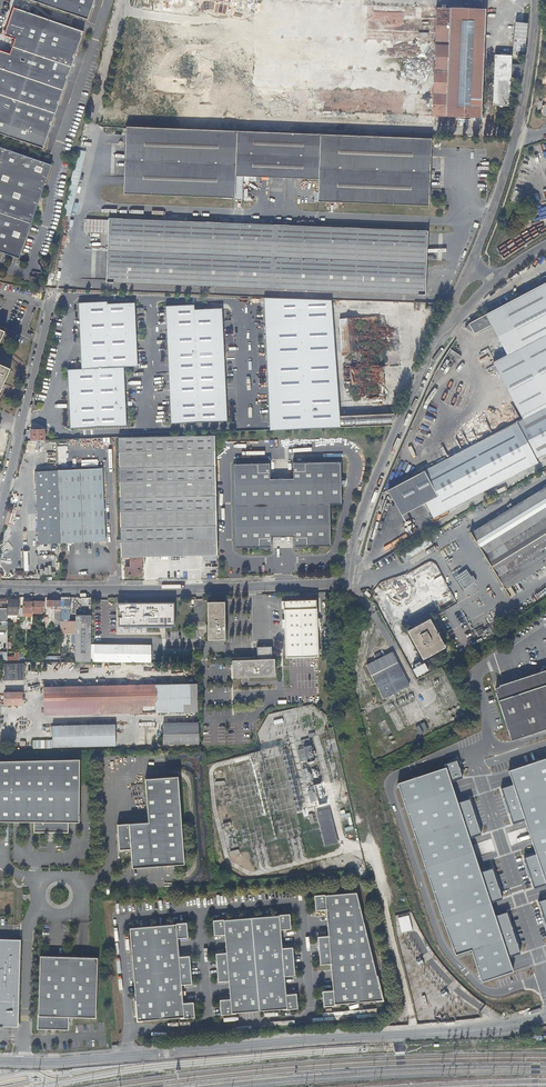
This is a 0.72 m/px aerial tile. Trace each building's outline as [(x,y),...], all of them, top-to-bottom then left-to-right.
[(88,19),(94,0),(31,0),(88,19)] [(44,148),(84,31),(13,7),(4,35),(15,39),(10,54),(0,51),(0,133),(44,148)] [(484,10),(457,9),(436,7),(432,116),(451,117),(480,118),(484,10)] [(528,55),(530,24),(516,23),(514,54),(528,55)] [(510,77),(519,77),(522,64),(510,64),(510,55),(494,55),(492,105),(509,106),(510,77)] [(431,137),(125,125),(122,194),(234,199),(234,176),(317,180),(316,202),(428,207),(431,137)] [(0,147),(0,252),(20,258),(52,164),(0,147)] [(427,231),(108,218),(107,220),(85,219),(84,233),(107,234),(105,282),(424,295),(427,231)] [(466,326),(468,328),(471,327),(473,333),(475,334),(491,326),(502,346),(489,353),(510,393),(508,394),(522,418),(545,405),(545,282),(535,288),(534,288),(535,292),(487,317),(486,314),(482,316),(475,320),(468,323),(466,326)] [(340,430),(330,301),(302,300),(263,301),(264,324),(269,432),(340,430)] [(68,371),(71,430),(92,429),(126,427),(123,369),(137,368),(135,304),(108,305),(108,303),(79,304),(82,371),(68,371)] [(194,307),(165,309),(166,328),(167,363),(170,426),(205,424),(227,423),(224,367),(221,311),(194,312),(194,307)] [(382,366),(399,365),(396,314),(339,318),(341,352),(348,352),(352,402),(384,399),(382,366)] [(0,366),(0,393),(10,370),(0,366)] [(411,476),(425,502),(433,517),(537,462),(535,459),(545,453),(545,405),(522,418),(492,434),(454,454),(430,466),(411,476)] [(339,416),(340,427),(390,425),(395,414),(339,416)] [(8,431),(0,429),(0,437),(6,439),(8,431)] [(31,432),(31,442),(45,442),(45,432),(31,432)] [(216,557),(213,438),(201,438),(118,439),(122,559),(204,557),(204,563),(216,563),(216,557)] [(232,466),(234,549),(258,549),(258,550),(270,550),(270,539),(293,538),(294,550),(305,549),(305,548),(329,547),(328,506),(340,506),(339,464),(303,465),(303,463),(292,464),(292,481),(269,481),(268,464),(256,464),(256,466),(232,466)] [(102,469),(35,472),(39,545),(105,542),(102,469)] [(425,502),(411,476),(386,489),(400,515),(425,502)] [(545,564),(545,487),(491,520),(469,534),(481,554),(503,590),(545,564)] [(409,550),(412,556),(432,544),(429,538),(409,550)] [(122,559),(120,559),(121,566),(121,569),(125,569),(130,569),(130,559),(122,559)] [(141,559),(130,559),(130,569),(125,569),(125,577),(141,577),(141,559)] [(423,566),(426,571),(433,566),(430,561),(423,566)] [(545,564),(503,590),(508,598),(545,575),(545,564)] [(60,602),(60,607),(70,607),(70,599),(60,599),(60,602)] [(90,615),(91,599),(76,599),(75,622),(74,663),(90,663),(90,646),(90,615)] [(91,599),(90,615),(98,615),(99,599),(91,599)] [(17,601),(7,601),(7,616),(17,616),(17,601)] [(315,601),(282,602),(284,659),(317,658),(315,601)] [(60,607),(60,602),(47,602),(46,607),(53,607),(53,610),(54,610),(54,621),(60,621),(60,607)] [(32,614),(33,603),(23,603),(23,608),(20,608),(20,617),(32,617),(32,614)] [(44,603),(33,603),(32,614),(41,614),(41,608),(44,608),(44,603)] [(95,646),(90,646),(90,663),(150,662),(150,642),(146,642),(146,604),(124,604),(124,642),(124,646),(95,646)] [(224,604),(206,604),(207,642),(224,642),(224,604)] [(429,620),(406,632),(422,660),(444,648),(429,620)] [(75,622),(60,622),(59,662),(74,663),(75,622)] [(270,648),(256,649),(256,660),(270,659),(270,648)] [(7,661),(20,660),(19,651),(15,651),(15,656),(7,656),(7,661)] [(366,665),(383,700),(410,687),(393,652),(366,665)] [(273,660),(231,661),(232,678),(273,677),(273,660)] [(408,665),(414,676),(425,670),(421,662),(417,664),(416,661),(408,665)] [(25,680),(25,663),(5,663),(5,680),(25,680)] [(139,687),(43,689),(44,716),(92,716),(92,708),(99,708),(99,715),(120,715),(120,712),(127,712),(127,715),(156,714),(155,707),(169,707),(169,714),(196,713),(195,672),(139,673),(139,687)] [(494,699),(497,708),(509,741),(545,729),(545,672),(538,675),(502,687),(501,685),(496,686),(497,688),(493,689),(494,693),(493,693),(494,699)] [(21,693),(4,693),(4,697),(1,697),(1,701),(4,701),(4,705),(1,705),(1,726),(21,726),(21,719),(8,719),(8,705),(21,704),(21,693)] [(428,730),(424,722),(420,724),(424,732),(428,730)] [(196,724),(161,725),(162,745),(169,745),(239,742),(248,742),(253,742),(253,728),(196,730),(196,724)] [(423,733),(419,725),(415,727),(420,735),(423,733)] [(126,726),(44,728),(45,748),(127,746),(126,726)] [(317,761),(314,745),(299,748),(301,764),(317,761)] [(504,770),(509,784),(499,788),(509,822),(520,819),(531,855),(522,858),(530,885),(540,882),(545,898),(535,902),(545,936),(545,758),(504,770)] [(77,761),(0,763),(0,819),(33,820),(32,832),(66,831),(66,819),(78,819),(77,761)] [(482,833),(472,801),(463,803),(455,780),(465,776),(461,761),(450,764),(451,767),(402,784),(459,955),(475,949),(485,981),(517,970),(513,956),(522,953),(509,913),(499,916),(494,898),(503,895),(494,869),(484,872),(473,835),(482,833)] [(309,767),(304,769),(307,781),(312,779),(309,767)] [(181,863),(175,778),(144,780),(144,820),(115,822),(117,847),(129,847),(131,866),(181,863)] [(321,789),(310,789),(311,802),(318,802),(317,797),(322,797),(321,789)] [(330,809),(316,813),(325,846),(338,843),(330,809)] [(376,975),(356,892),(325,895),(325,894),(314,895),(314,897),(315,897),(316,908),(315,908),(315,910),(326,909),(328,935),(318,936),(318,938),(320,963),(320,964),(330,964),(333,990),(322,991),(322,992),(323,992),(324,1004),(323,1004),(323,1006),(326,1006),(326,1005),(333,1005),(334,1005),(336,1005),(336,1004),(376,1000),(376,1001),(383,1000),(377,975),(376,975)] [(279,915),(224,920),(224,919),(213,920),(213,922),(214,922),(215,933),(214,933),(214,935),(225,934),(226,952),(216,953),(216,955),(218,979),(218,980),(218,981),(229,980),(230,999),(220,999),(221,1013),(221,1014),(238,1013),(238,1012),(280,1009),(298,1008),(297,1006),(296,995),(296,993),(286,994),(284,976),(295,975),(295,973),(294,973),(292,949),(293,949),(292,947),(282,948),(280,930),(291,929),(291,927),(290,927),(289,915),(290,915),(290,914),(279,915)] [(408,915),(397,918),(401,933),(412,930),(408,915)] [(176,924),(130,928),(136,995),(136,1000),(135,1000),(137,1022),(142,1021),(142,1020),(180,1017),(180,1018),(183,1018),(192,1017),(195,1017),(195,1015),(194,1015),(193,1003),(194,1003),(194,1002),(183,1003),(181,984),(192,984),(192,982),(191,982),(189,957),(190,957),(190,955),(179,956),(177,938),(188,937),(188,936),(187,924),(187,922),(176,923),(176,924)] [(3,1026),(3,1024),(17,1024),(18,1001),(19,1001),(21,939),(0,938),(0,1026),(3,1026)] [(39,1012),(38,1012),(37,1028),(69,1029),(69,1017),(96,1017),(98,957),(40,955),(39,1012)]
